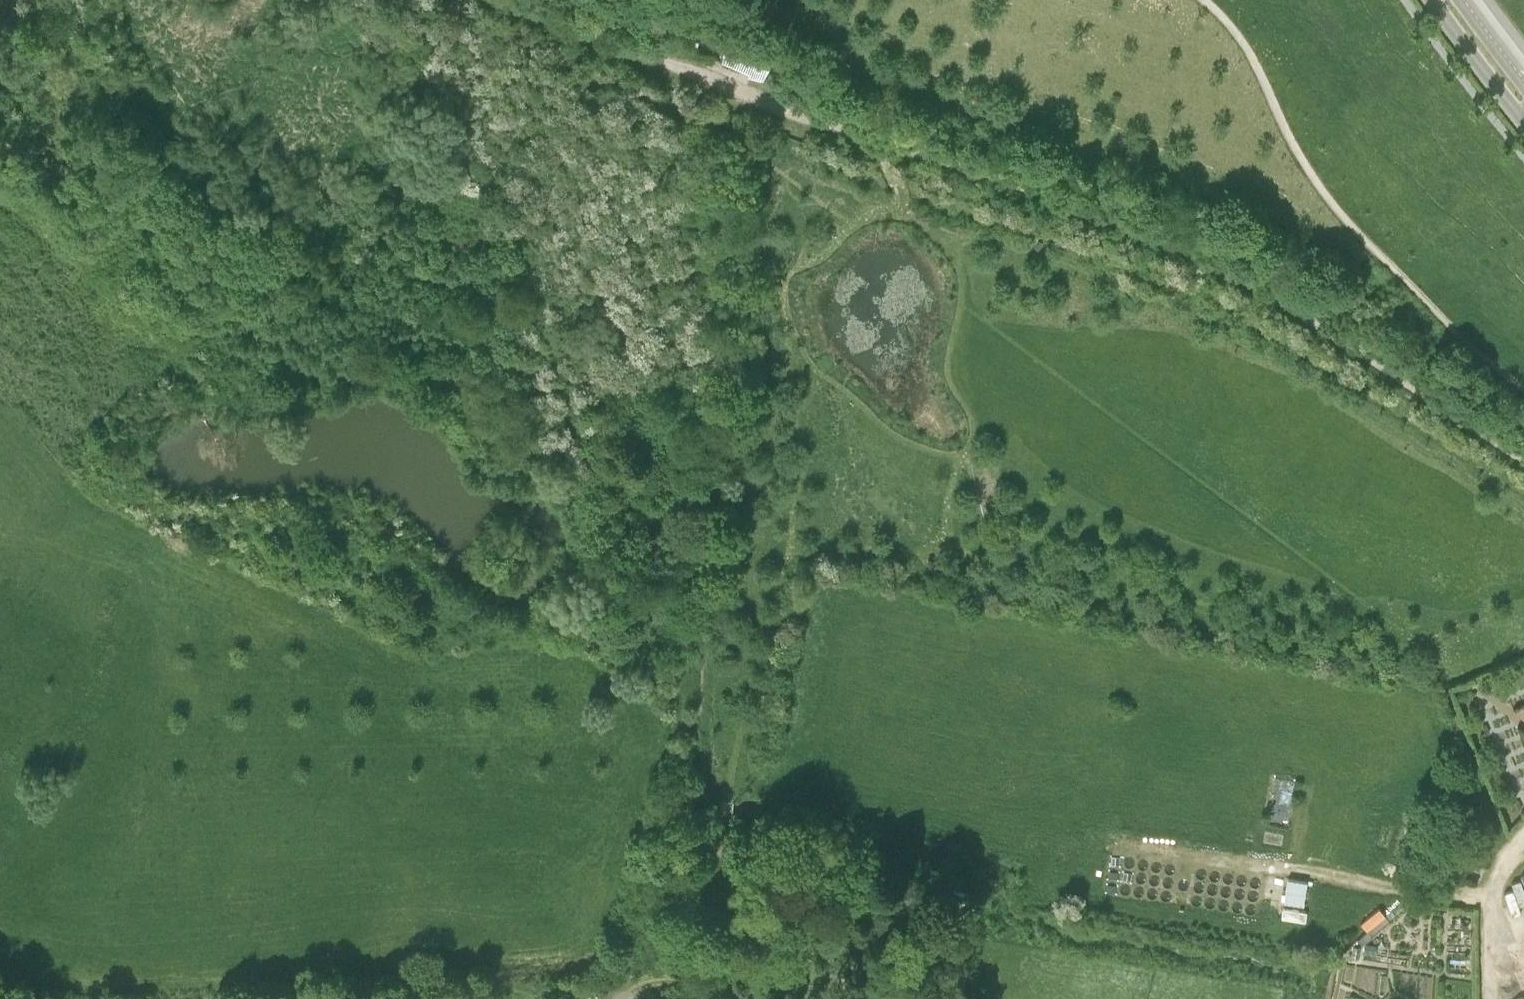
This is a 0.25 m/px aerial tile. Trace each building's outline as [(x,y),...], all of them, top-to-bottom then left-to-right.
[(766,80),(775,51),(729,35),(721,62),(766,80)] [(1293,880),(1289,903),(1308,905),(1311,883),(1293,880)]
